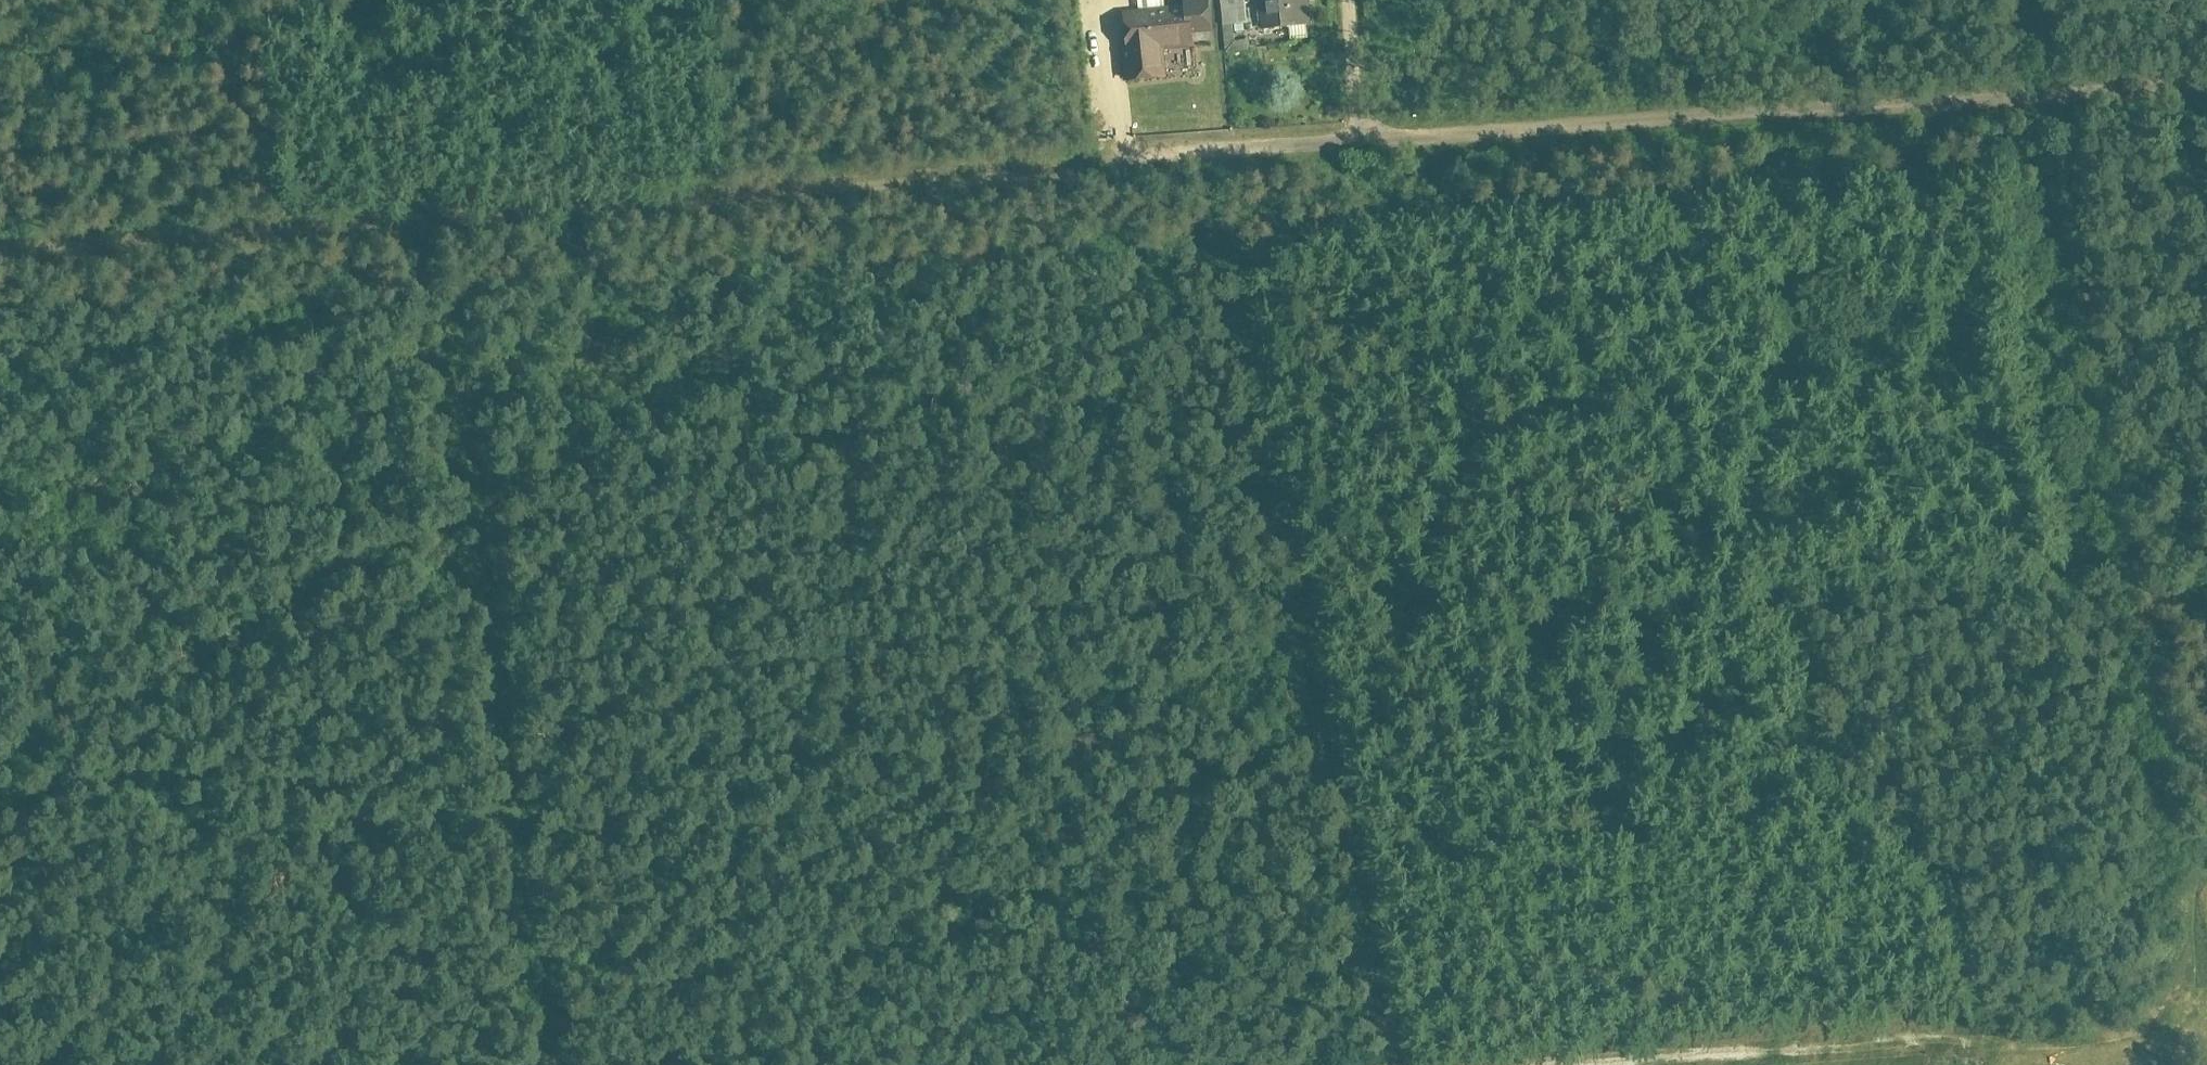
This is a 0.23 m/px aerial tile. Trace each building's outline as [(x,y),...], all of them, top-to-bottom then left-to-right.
[(1226,21),(1249,18),(1247,0),(1223,0),(1226,21)] [(1270,27),(1317,21),(1314,0),(1266,0),(1270,27)] [(1126,48),(1129,77),(1167,73),(1165,49),(1203,45),(1199,8),(1129,16),(1132,48),(1126,48)] [(1273,32),(1274,43),(1298,42),(1297,30),(1273,32)]
